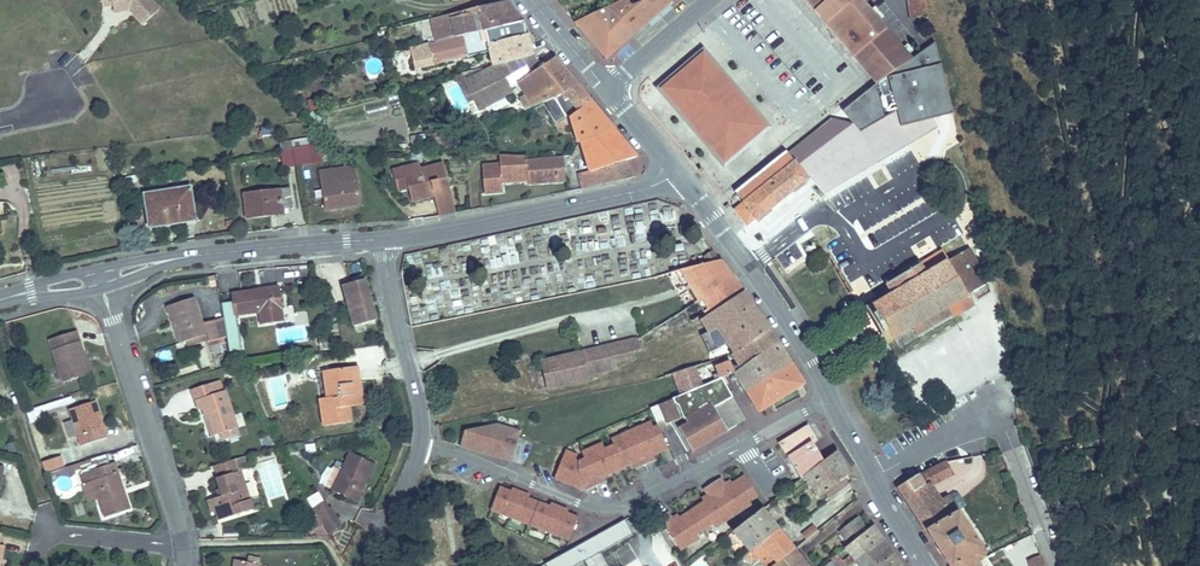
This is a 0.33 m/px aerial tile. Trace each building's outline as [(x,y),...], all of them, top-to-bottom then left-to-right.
[(145,0),(97,0),(99,10),(109,8),(121,6),(127,12),(125,14),(138,29),(156,14),(145,0)] [(504,3),(501,0),(472,0),(477,10),(504,3)] [(670,1),(671,0),(627,0),(575,26),(605,60),(670,1)] [(869,77),(875,71),(852,46),(877,23),(870,17),(844,39),(809,0),(800,0),(846,51),(854,59),(869,77)] [(844,39),(870,17),(856,0),(853,0),(852,1),(851,0),(809,0),(844,39)] [(907,6),(910,20),(928,12),(924,0),(905,0),(907,6)] [(466,25),(469,36),(511,27),(507,8),(504,3),(477,10),(472,11),(475,23),(466,25)] [(127,12),(121,6),(109,8),(111,16),(125,14),(127,12)] [(472,11),(429,21),(432,33),(466,25),(475,23),(472,11)] [(877,23),(852,46),(875,71),(869,77),(874,83),(879,79),(908,57),(891,38),(887,41),(880,34),(884,31),(877,23)] [(404,51),(409,72),(486,55),(490,68),(526,60),(519,25),(511,27),(469,36),(410,50),(404,51)] [(891,38),(884,31),(880,34),(887,41),(891,38)] [(879,79),(874,83),(843,109),(873,148),(877,144),(885,152),(928,126),(927,120),(935,117),(951,112),(932,41),(908,57),(879,79)] [(490,68),(484,70),(489,78),(498,94),(514,84),(531,74),(526,60),(490,68)] [(566,113),(570,120),(591,110),(550,61),(539,68),(559,99),(566,113)] [(514,84),(528,110),(536,108),(559,99),(539,68),(531,74),(514,84)] [(498,94),(489,78),(472,88),(485,110),(501,100),(498,94)] [(536,108),(528,110),(533,124),(525,127),(528,136),(543,131),(541,125),(566,113),(559,99),(536,108)] [(566,123),(569,130),(599,119),(591,110),(570,120),(566,123)] [(569,130),(574,146),(610,133),(599,119),(569,130)] [(741,199),(743,202),(733,209),(747,225),(756,218),(756,219),(831,160),(835,165),(857,147),(839,125),(811,147),(808,143),(792,155),(795,160),(794,161),(787,153),(736,192),(741,199)] [(576,169),(580,191),(592,189),(590,174),(625,167),(637,162),(610,133),(574,146),(582,167),(576,169)] [(278,144),(283,168),(312,162),(307,138),(278,144)] [(309,147),(312,163),(321,162),(319,145),(309,147)] [(535,185),(537,199),(555,196),(552,159),(488,155),(489,166),(468,168),(471,198),(493,196),(492,182),(516,179),(517,186),(535,185)] [(552,159),(555,196),(562,194),(561,187),(566,187),(565,176),(570,175),(568,159),(552,159)] [(432,199),(436,220),(453,216),(448,190),(440,192),(438,184),(447,182),(444,167),(421,172),(420,166),(391,172),(395,193),(406,191),(409,204),(432,199)] [(590,174),(592,189),(631,181),(625,167),(590,174)] [(346,177),(319,180),(323,211),(359,206),(358,185),(346,186),(346,177)] [(448,190),(447,182),(438,184),(440,192),(448,190)] [(288,194),(239,201),(243,229),(271,225),(270,216),(290,213),(288,194)] [(191,195),(142,201),(147,237),(162,236),(161,229),(194,225),(191,195)] [(702,257),(706,264),(717,257),(713,250),(702,257)] [(888,347),(915,331),(919,338),(920,340),(941,328),(954,320),(949,310),(968,298),(969,297),(976,293),(988,286),(966,250),(965,251),(951,259),(927,274),(922,267),(887,288),(892,296),(866,312),(888,347)] [(374,297),(362,256),(341,262),(353,303),(374,297)] [(284,295),(280,261),(237,267),(240,289),(260,287),(261,298),(284,295)] [(744,297),(720,264),(680,273),(694,297),(699,294),(705,301),(699,305),(708,319),(744,297)] [(191,317),(209,311),(197,274),(171,283),(173,293),(176,292),(179,303),(182,302),(187,317),(191,317)] [(674,283),(686,308),(694,304),(682,279),(674,283)] [(699,294),(694,297),(699,305),(705,301),(699,294)] [(228,297),(231,319),(241,319),(238,295),(228,297)] [(769,332),(744,297),(708,319),(702,322),(704,327),(711,323),(716,332),(659,359),(667,374),(668,373),(698,367),(733,358),(732,356),(769,332)] [(702,322),(708,319),(699,305),(652,332),(658,344),(700,319),(702,322)] [(210,317),(209,311),(191,317),(193,323),(210,317)] [(79,350),(84,348),(77,328),(51,337),(65,381),(87,373),(79,350)] [(778,344),(769,332),(732,356),(733,358),(737,365),(729,369),(726,365),(713,372),(714,377),(710,378),(712,384),(720,381),(730,376),(778,344)] [(612,346),(616,361),(632,357),(631,351),(639,349),(637,340),(612,346)] [(745,397),(792,366),(778,344),(730,376),(745,397)] [(351,372),(348,345),(324,350),(327,376),(318,377),(323,404),(349,400),(345,373),(351,372)] [(355,345),(348,345),(351,372),(359,371),(355,345)] [(612,346),(539,362),(545,390),(585,381),(584,377),(613,370),(611,362),(616,361),(612,346)] [(92,368),(84,348),(79,350),(87,373),(92,368)] [(200,386),(205,384),(209,394),(213,393),(219,411),(223,409),(225,416),(243,410),(228,365),(197,376),(200,386)] [(757,413),(803,385),(792,366),(745,397),(757,413)] [(698,367),(668,373),(669,387),(674,400),(708,386),(698,367)] [(725,433),(712,410),(730,400),(720,381),(712,384),(708,386),(674,400),(671,401),(672,404),(676,407),(682,421),(684,420),(686,424),(676,430),(688,451),(689,452),(725,433)] [(674,400),(669,387),(651,394),(656,408),(671,401),(674,400)] [(84,446),(109,438),(98,401),(73,409),(84,446)] [(510,463),(518,434),(466,420),(458,448),(510,463)] [(63,422),(67,438),(75,436),(71,421),(63,422)] [(651,428),(649,422),(640,426),(642,432),(651,428)] [(779,443),(803,476),(809,471),(824,459),(810,440),(814,436),(806,424),(802,427),(779,443)] [(370,457),(379,437),(356,425),(338,461),(362,472),(368,461),(364,459),(366,455),(370,457)] [(254,437),(251,426),(218,437),(223,448),(219,449),(229,479),(225,481),(229,490),(256,481),(242,441),(254,437)] [(654,461),(651,455),(666,449),(656,426),(642,432),(640,426),(619,435),(622,440),(613,444),(603,449),(594,453),(591,447),(580,452),(583,459),(577,461),(573,460),(575,455),(565,451),(555,478),(566,483),(567,480),(578,484),(582,482),(584,486),(585,489),(605,481),(603,475),(632,463),(634,469),(654,461)] [(622,440),(619,435),(611,439),(613,444),(622,440)] [(603,449),(600,443),(591,447),(594,453),(603,449)] [(800,478),(803,476),(779,443),(775,446),(800,478)] [(825,494),(848,474),(836,450),(824,459),(809,471),(803,476),(820,498),(825,494)] [(62,457),(43,461),(45,471),(64,467),(62,457)] [(984,559),(951,510),(940,516),(926,493),(949,480),(938,464),(897,489),(934,553),(943,565),(952,565),(970,556),(975,564),(984,559)] [(100,517),(125,509),(113,473),(88,482),(100,517)] [(347,499),(336,480),(334,481),(330,473),(317,481),(333,507),(347,499)] [(723,523),(743,510),(740,506),(748,501),(756,495),(744,477),(732,485),(727,488),(724,485),(720,479),(702,491),(706,497),(709,500),(704,504),(680,520),(675,524),(673,520),(669,514),(659,520),(681,552),(691,545),(688,541),(696,536),(713,524),(720,519),(723,523)] [(319,524),(311,528),(319,540),(341,527),(319,490),(304,499),(319,524)] [(571,515),(572,513),(554,507),(553,510),(532,501),(533,498),(515,492),(514,495),(504,491),(496,513),(504,516),(505,515),(525,523),(525,524),(543,531),(543,530),(564,538),(563,539),(573,543),(582,521),(570,517),(571,515)] [(743,510),(751,505),(748,501),(740,506),(743,510)] [(748,557),(777,533),(760,510),(731,533),(748,557)] [(716,528),(723,523),(720,519),(713,524),(716,528)] [(882,545),(871,527),(827,561),(831,565),(851,565),(853,565),(882,545)] [(791,551),(777,533),(748,557),(756,565),(771,565),(791,551)] [(691,545),(698,540),(696,536),(688,541),(691,545)] [(882,545),(853,565),(895,565),(882,545)] [(799,561),(791,551),(771,565),(793,565),(799,561)] [(975,564),(970,556),(952,565),(976,565),(975,564)]
